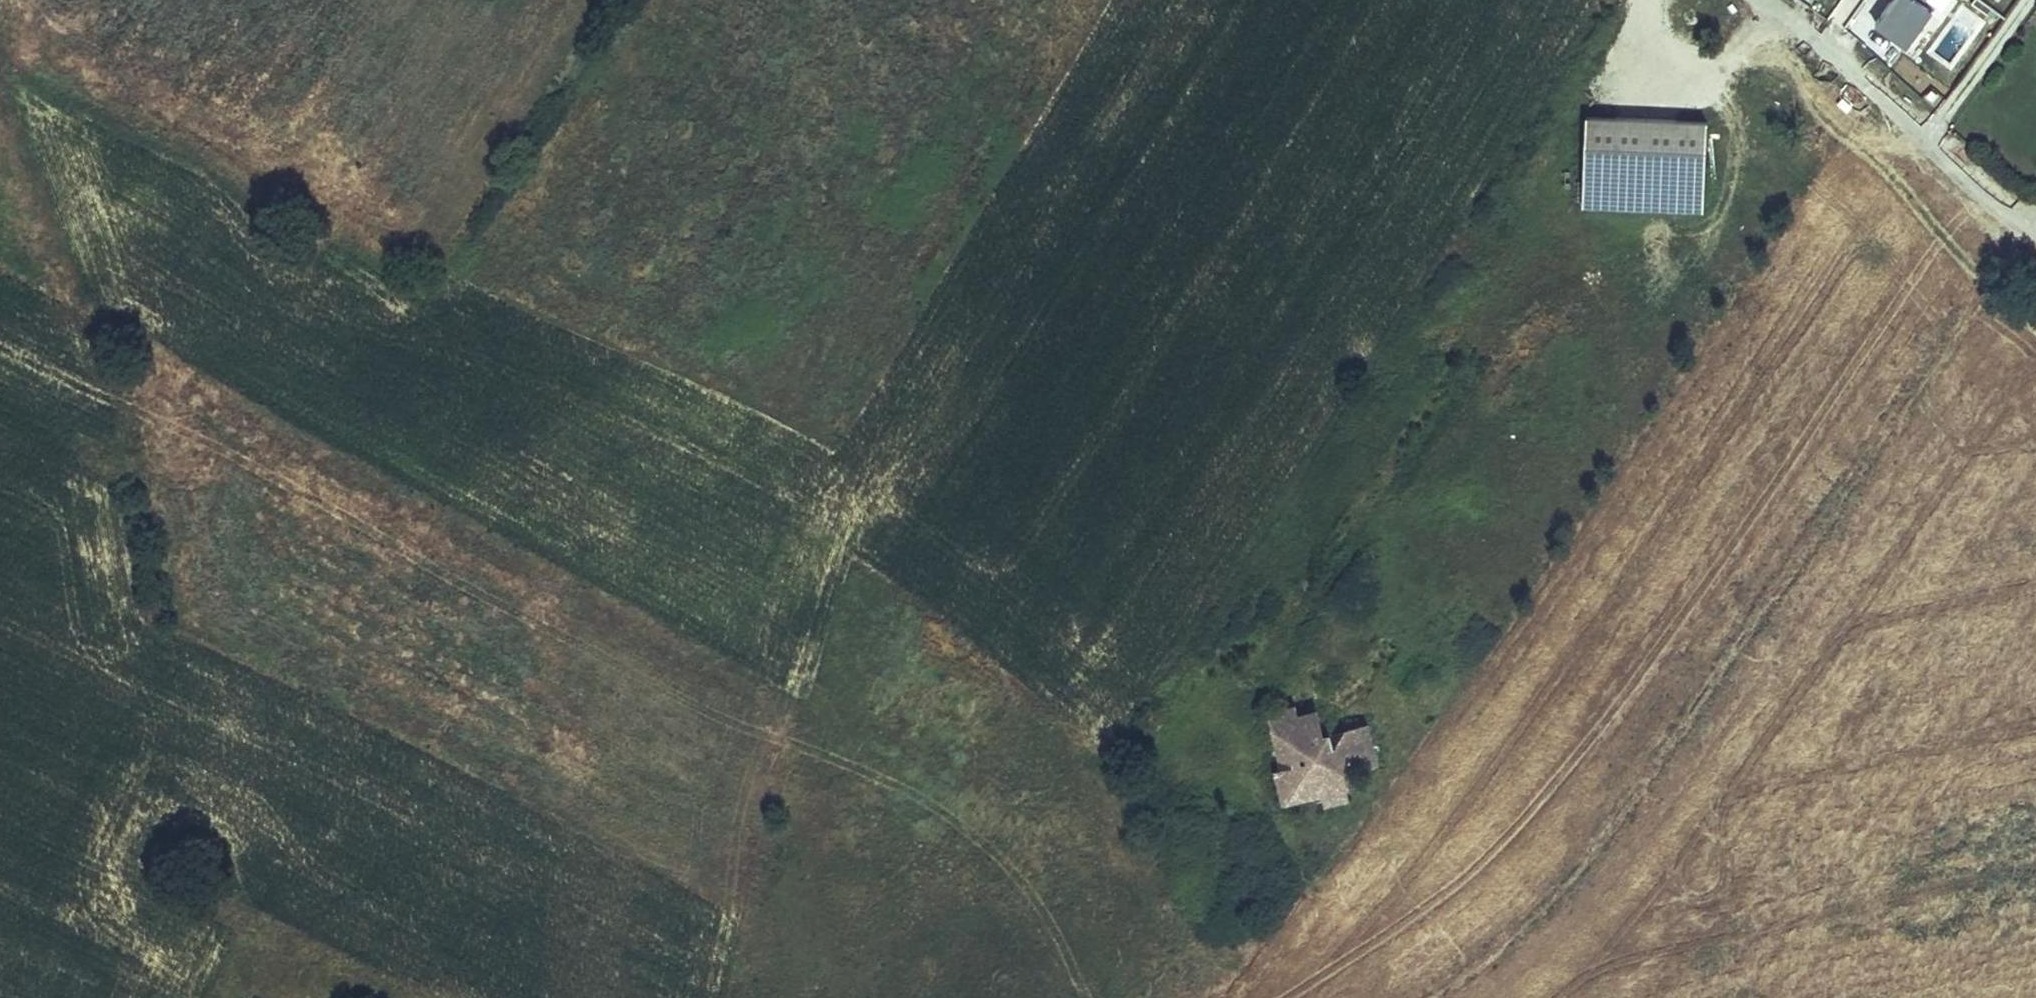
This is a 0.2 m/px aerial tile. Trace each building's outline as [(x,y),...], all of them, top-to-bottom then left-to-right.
[(1874,21),(1905,43),(1931,7),(1921,1),(1922,0),(1889,0),(1874,21)] [(1927,95),(1933,101),(1938,95),(1932,90),(1927,95)] [(1710,123),(1587,117),(1586,146),(1583,208),(1706,213),(1709,151),(1710,123)] [(1320,731),(1316,710),(1296,715),(1295,708),(1270,714),(1279,756),(1281,759),(1284,760),(1287,760),(1290,760),(1292,766),(1276,770),(1283,801),(1320,792),(1322,802),(1344,797),(1341,780),(1353,777),(1351,766),(1376,760),(1369,728),(1367,721),(1360,723),(1320,731)]
